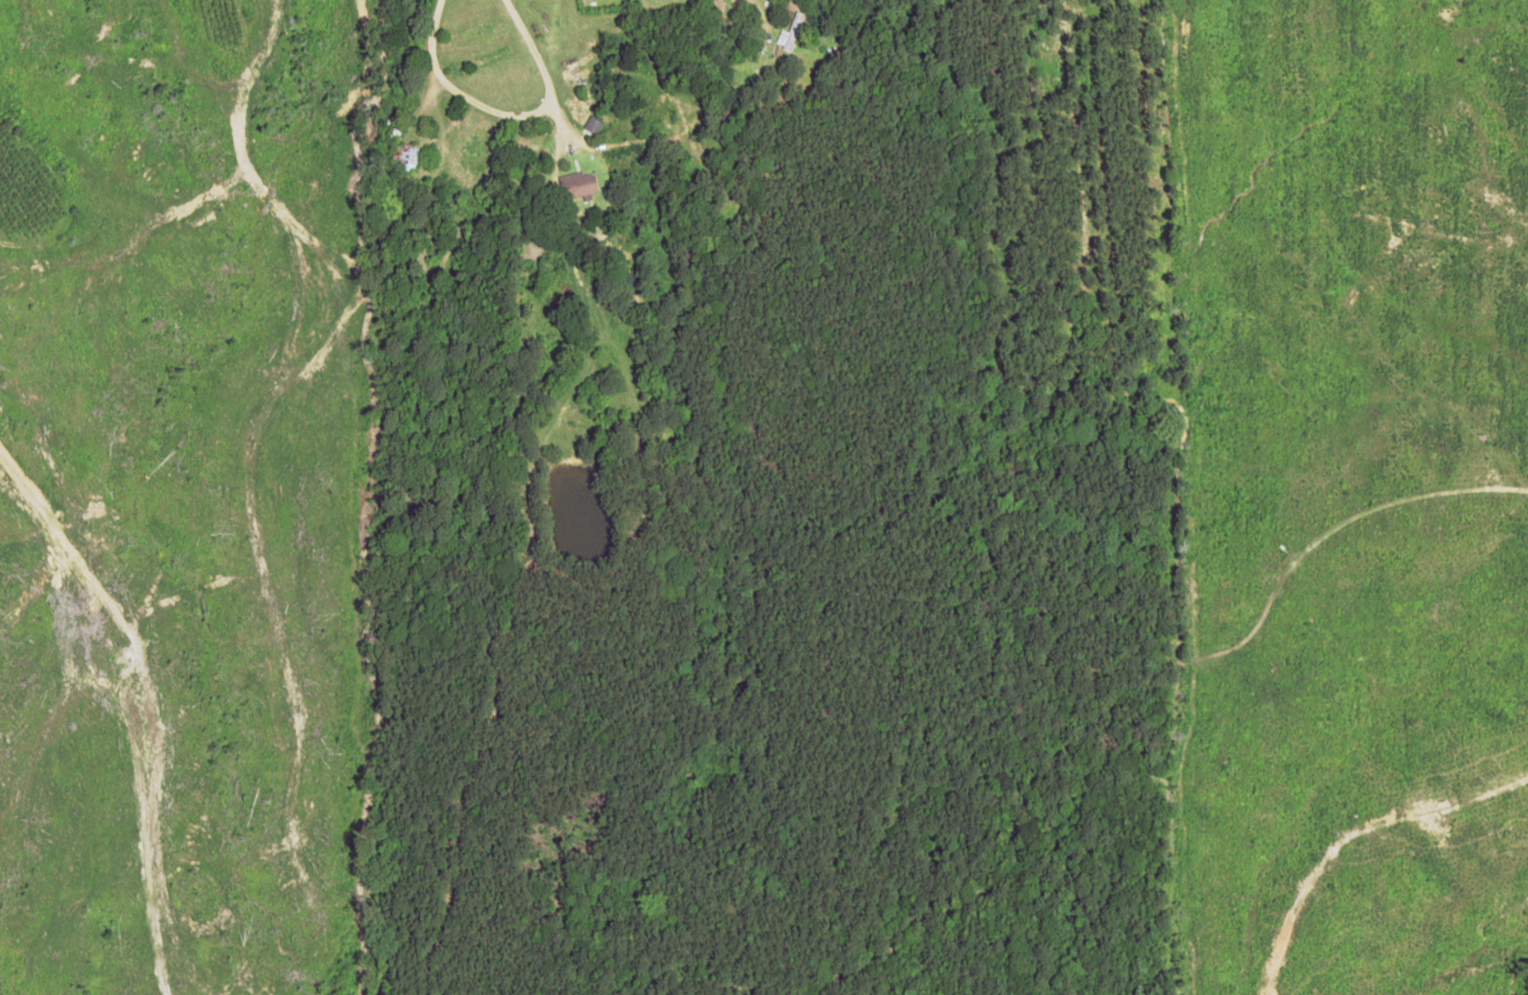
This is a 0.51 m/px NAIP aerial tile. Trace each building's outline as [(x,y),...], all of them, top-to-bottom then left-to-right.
[(804,13),(796,10),(788,31),(781,29),(778,39),(784,42),(782,49),(791,52),(804,13)] [(417,147),(401,146),(399,169),(416,170),(417,147)] [(593,172),(583,174),(582,170),(559,176),(565,199),(598,191),(593,172)]
